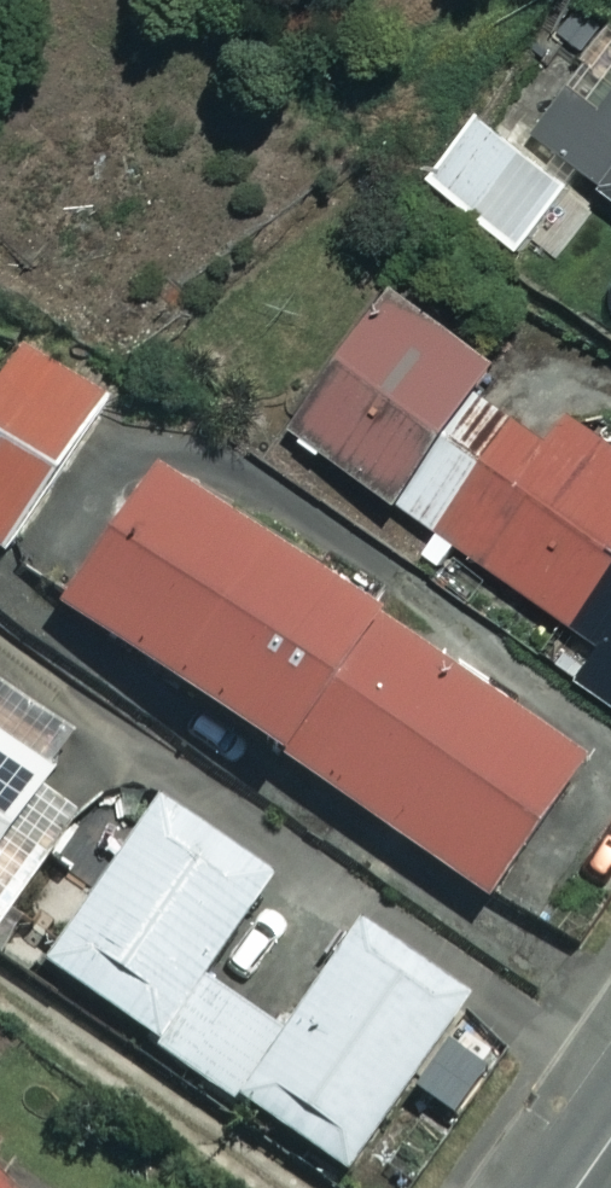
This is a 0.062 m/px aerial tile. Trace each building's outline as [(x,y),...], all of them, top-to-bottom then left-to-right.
[(573,89),(538,139),(610,191),(610,104),(606,112),(573,89)] [(568,178),(475,113),(424,186),(517,250),(568,178)] [(610,698),(610,440),(386,284),(289,423),(560,612),(537,647),(610,698)] [(116,394),(34,338),(0,388),(0,553),(5,557),(116,394)] [(485,898),(582,757),(158,463),(60,604),(485,898)] [(90,792),(48,762),(69,732),(0,683),(0,918),(90,792)] [(268,875),(158,798),(44,963),(340,1170),(462,995),(356,921),(279,1032),(198,975),(268,875)] [(0,1171),(0,1187),(23,1187),(0,1171)]
